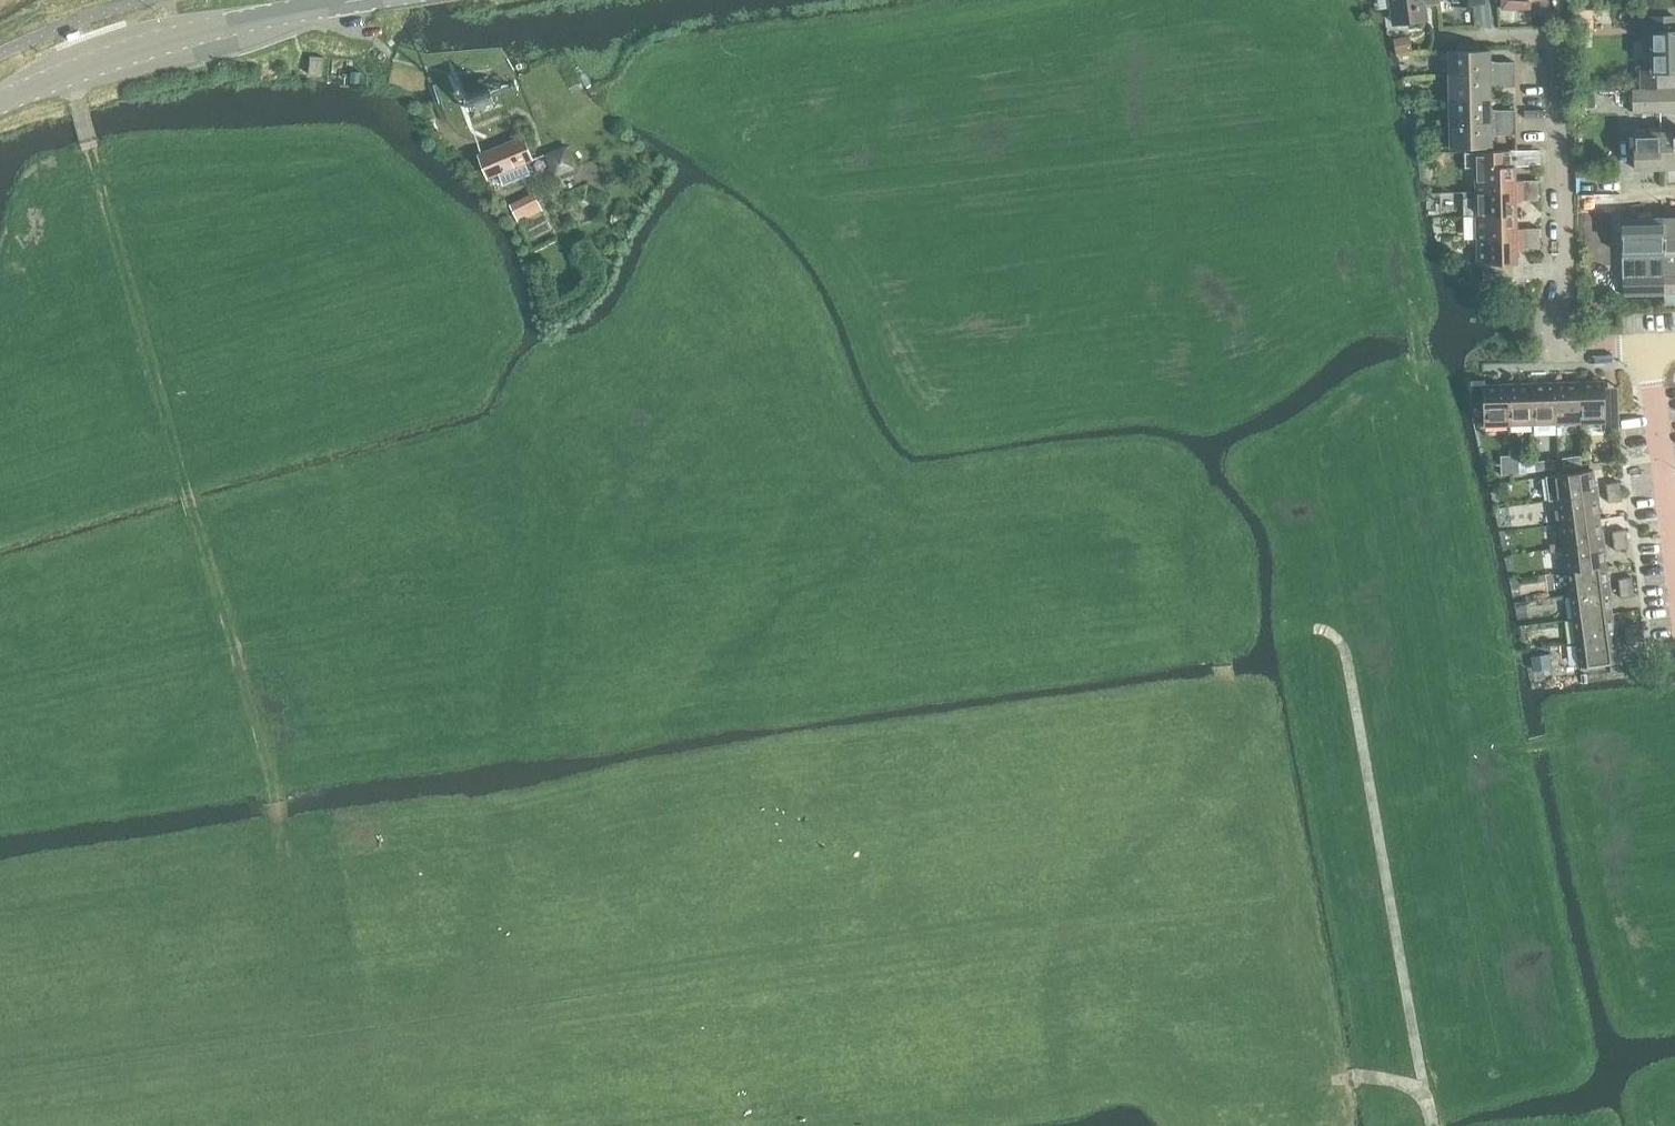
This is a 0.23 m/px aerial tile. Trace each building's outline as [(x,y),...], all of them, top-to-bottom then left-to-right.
[(1437,0),(1390,0),(1393,22),(1425,18),(1423,3),(1437,0)] [(1573,9),(1573,28),(1593,28),(1593,9),(1573,9)] [(1644,38),(1651,38),(1652,70),(1641,70),(1641,87),(1673,87),(1673,71),(1674,71),(1674,16),(1644,17),(1644,38)] [(1393,39),(1396,50),(1411,47),(1409,35),(1393,39)] [(1447,50),(1448,75),(1514,73),(1514,61),(1489,61),(1489,49),(1447,50)] [(323,56),(310,55),(308,74),(322,75),(323,56)] [(1514,73),(1448,75),(1448,99),(1490,98),(1490,86),(1515,85),(1514,73)] [(503,105),(489,76),(459,91),(472,119),(503,105)] [(1633,112),(1657,111),(1657,89),(1632,89),(1633,112)] [(1657,89),(1657,111),(1674,111),(1674,89),(1657,89)] [(1581,105),(1589,105),(1594,101),(1594,92),(1581,92),(1581,105)] [(1491,109),(1490,98),(1448,99),(1449,123),(1515,121),(1515,109),(1491,109)] [(1491,134),(1516,133),(1515,121),(1449,123),(1449,148),(1492,147),(1491,134)] [(1658,131),(1658,167),(1674,167),(1674,130),(1658,131)] [(1633,131),(1634,168),(1658,167),(1658,131),(1633,131)] [(532,159),(522,136),(478,154),(488,178),(500,173),(505,184),(529,174),(524,163),(532,159)] [(553,177),(577,167),(567,143),(544,153),(553,177)] [(1464,167),(1475,167),(1476,191),(1538,189),(1538,179),(1515,180),(1515,165),(1511,166),(1511,150),(1480,151),(1464,151),(1464,167)] [(1538,199),(1538,189),(1476,191),(1476,196),(1463,196),(1464,215),(1476,214),(1476,215),(1516,214),(1516,200),(1538,199)] [(518,220),(541,209),(533,193),(511,205),(518,220)] [(1517,228),(1516,214),(1476,215),(1477,239),(1540,237),(1540,227),(1517,228)] [(1623,295),(1665,294),(1662,217),(1636,218),(1637,255),(1649,254),(1650,272),(1623,273),(1623,295)] [(1662,217),(1665,294),(1666,294),(1666,305),(1674,304),(1674,217),(1662,217)] [(1517,248),(1540,247),(1540,237),(1477,239),(1478,263),(1482,263),(1482,279),(1513,278),(1513,263),(1518,262),(1517,248)] [(1482,397),(1483,423),(1508,423),(1507,383),(1483,384),(1483,379),(1471,379),(1472,398),(1482,397)] [(1604,386),(1604,381),(1579,382),(1580,421),(1605,421),(1605,429),(1619,429),(1618,386),(1604,386)] [(1556,422),(1555,382),(1531,383),(1532,422),(1556,422)] [(1579,382),(1555,382),(1556,422),(1580,421),(1579,382)] [(1531,383),(1507,383),(1508,423),(1532,422),(1531,383)] [(1519,472),(1519,455),(1508,455),(1508,473),(1510,473),(1519,472)] [(1580,455),(1562,457),(1563,466),(1582,464),(1580,455)] [(1552,458),(1534,461),(1535,470),(1554,467),(1552,458)] [(1596,494),(1593,470),(1554,475),(1545,476),(1548,500),(1557,498),(1596,494)] [(1606,483),(1607,492),(1621,490),(1620,482),(1606,483)] [(1622,499),(1621,490),(1607,492),(1608,501),(1622,499)] [(1557,498),(1560,522),(1599,517),(1596,494),(1557,498)] [(1560,522),(1563,546),(1602,541),(1599,517),(1560,522)] [(1612,531),(1613,540),(1627,538),(1626,529),(1612,531)] [(1628,547),(1627,538),(1613,540),(1615,549),(1628,547)] [(1563,546),(1566,570),(1605,565),(1602,541),(1563,546)] [(1566,570),(1569,594),(1608,589),(1605,565),(1566,570)] [(1618,578),(1619,587),(1633,586),(1632,577),(1618,578)] [(1634,595),(1633,586),(1619,587),(1620,597),(1634,595)] [(1569,594),(1573,618),(1611,613),(1608,589),(1569,594)] [(1626,636),(1625,635),(1624,627),(1613,628),(1611,613),(1573,618),(1576,642),(1614,637),(1626,636)] [(1624,626),(1624,627),(1625,635),(1640,633),(1638,624),(1624,626)] [(1625,635),(1626,636),(1626,644),(1641,642),(1640,633),(1625,635)] [(1617,660),(1614,637),(1576,642),(1579,665),(1617,660)] [(1531,656),(1533,671),(1551,668),(1549,653),(1531,656)]
